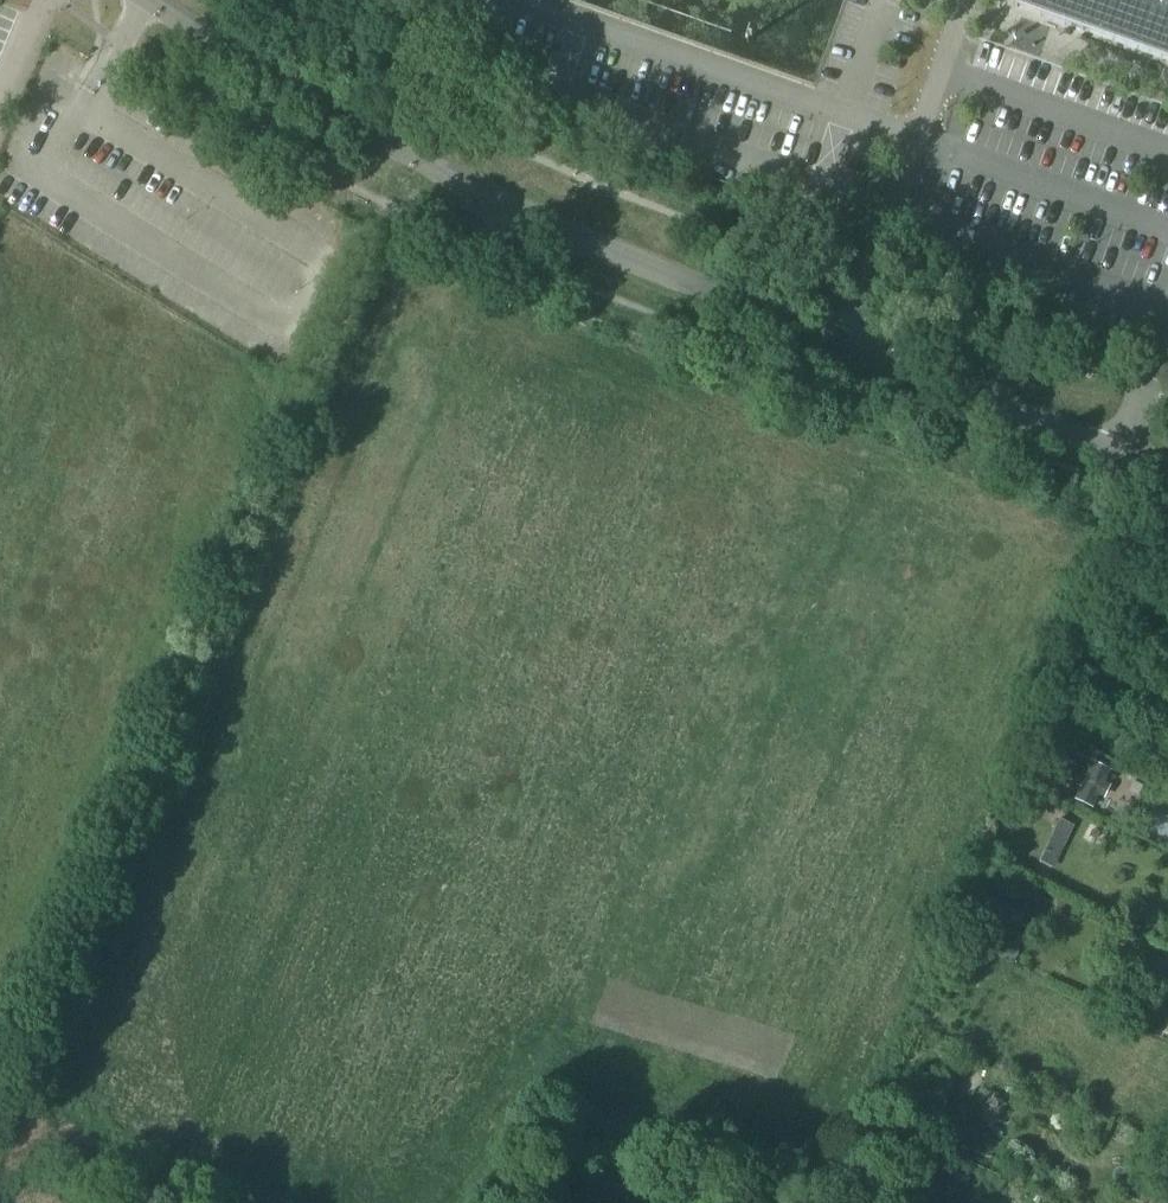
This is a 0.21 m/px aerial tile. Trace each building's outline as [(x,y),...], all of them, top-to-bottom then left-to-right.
[(1016,8),(1167,63),(1167,0),(1019,0),(1016,8)] [(1075,785),(1081,789),(1075,800),(1092,810),(1100,797),(1104,800),(1117,777),(1090,761),(1075,785)] [(1041,864),(1053,870),(1073,829),(1061,822),(1041,864)]
